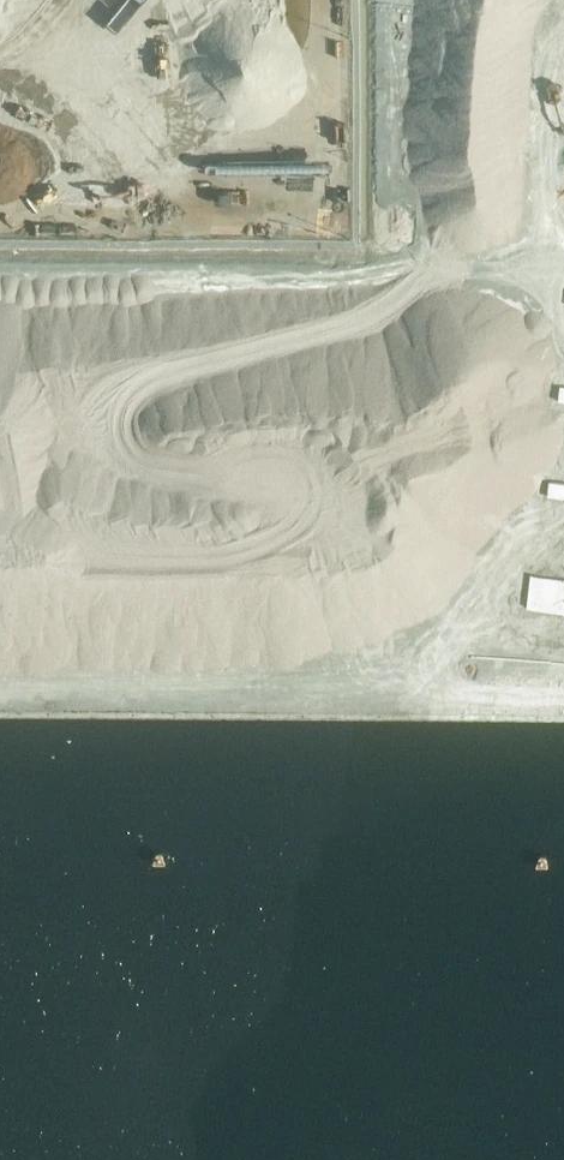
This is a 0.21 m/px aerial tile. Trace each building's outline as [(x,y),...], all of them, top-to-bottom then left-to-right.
[(234,435),(233,407),(195,407),(195,435),(234,435)]
